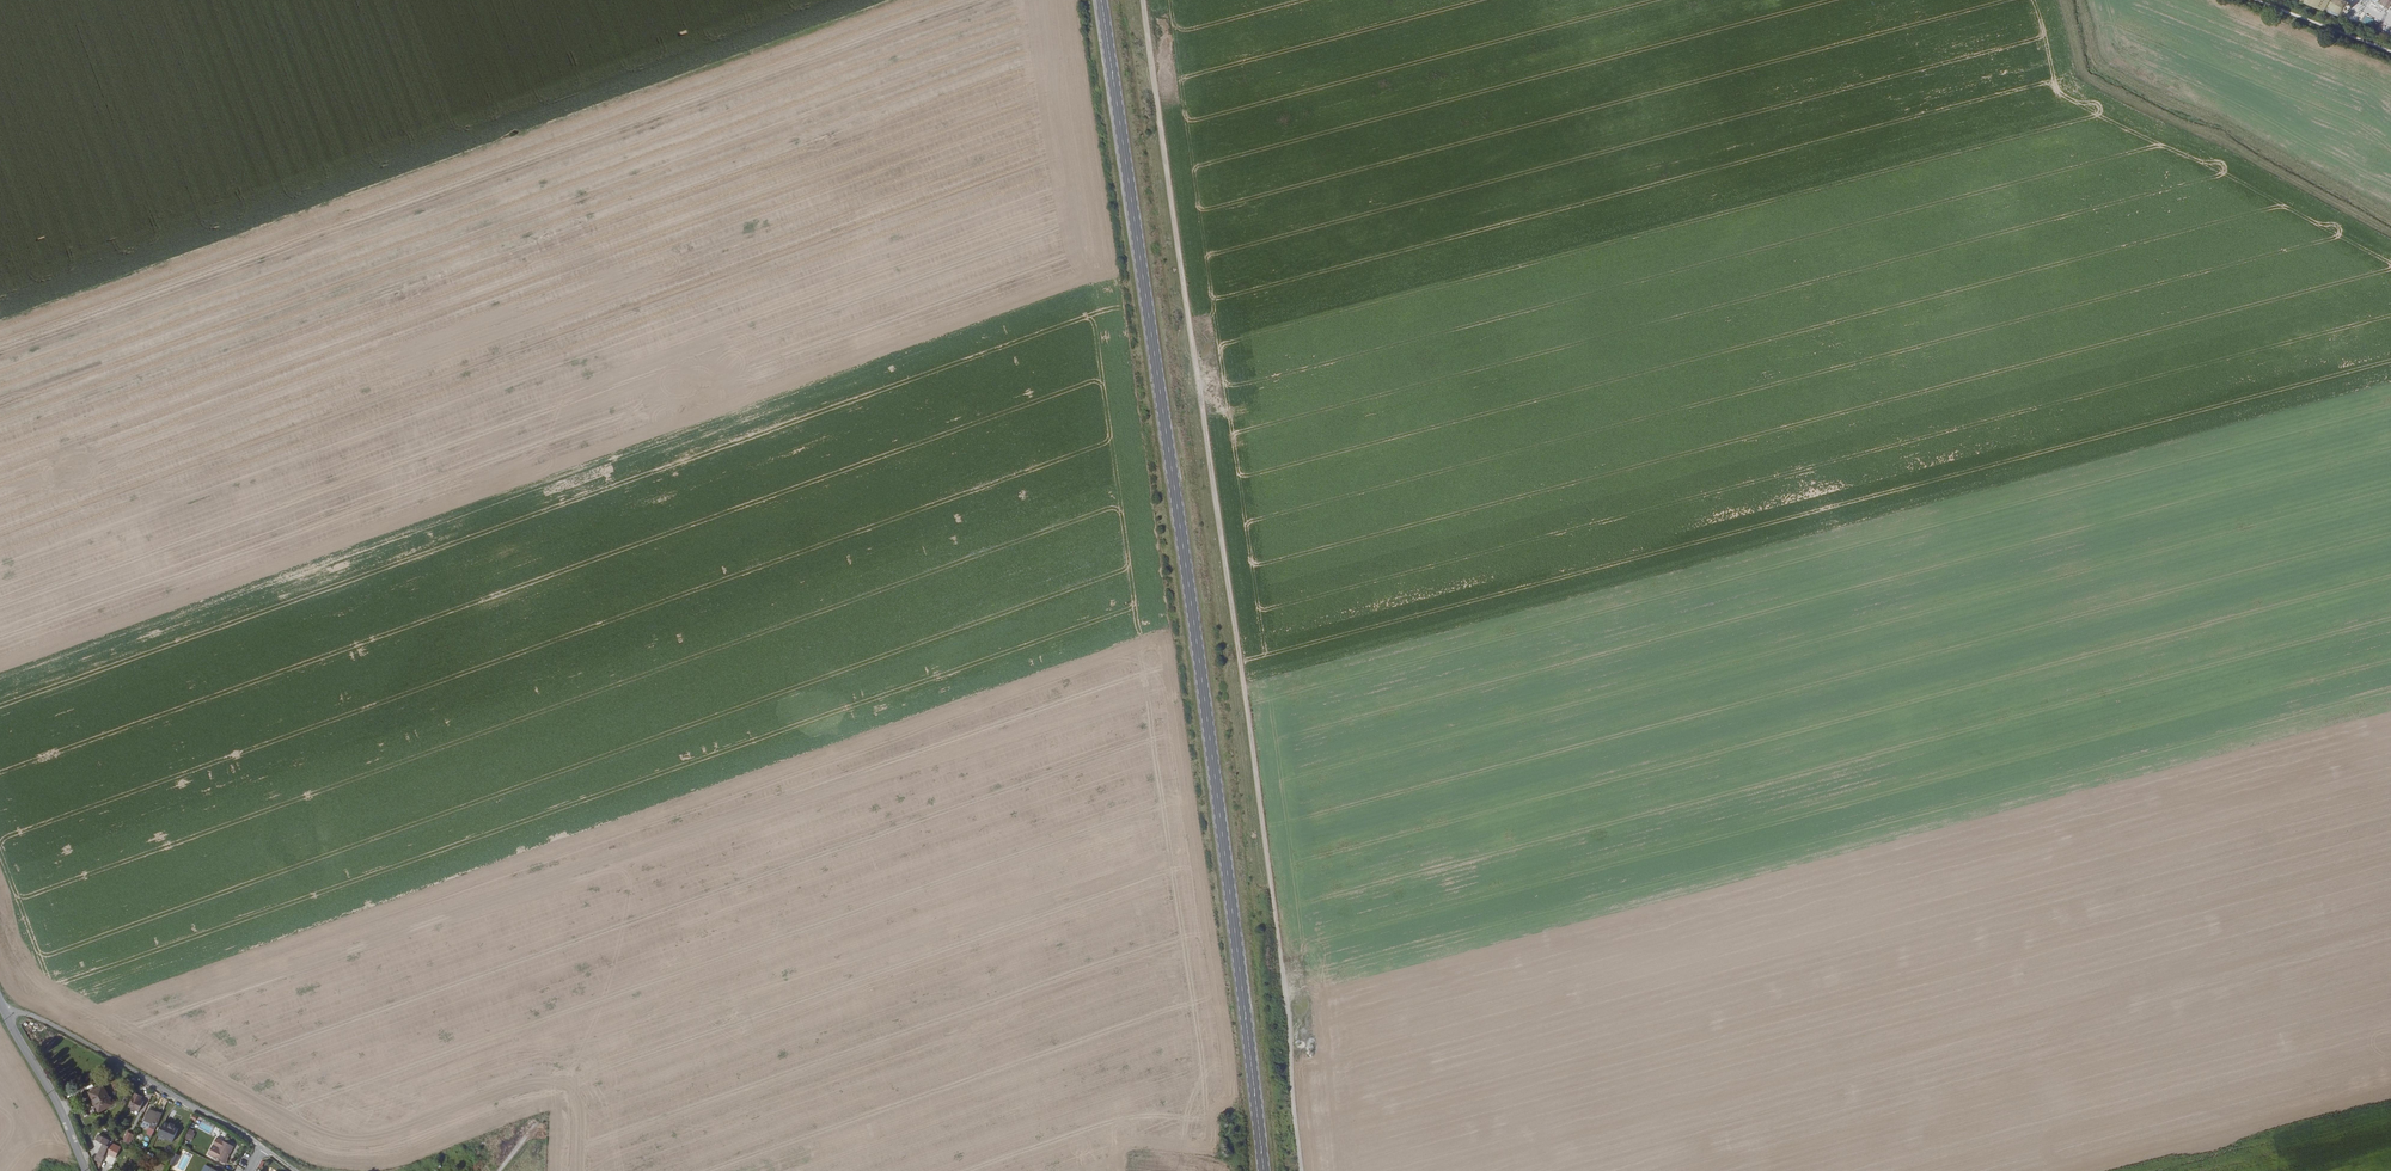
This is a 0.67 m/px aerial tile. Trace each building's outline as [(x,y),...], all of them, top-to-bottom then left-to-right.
[(2350,19),(2356,6),(2344,0),(2299,0),(2350,19)] [(2363,23),(2371,27),(2374,19),(2366,16),(2363,23)] [(93,1112),(112,1103),(102,1083),(89,1090),(93,1098),(88,1101),(93,1112)] [(142,1091),(135,1087),(129,1101),(139,1106),(144,1095),(141,1094),(142,1091)] [(143,1122),(156,1128),(163,1112),(159,1110),(158,1112),(150,1108),(143,1122)] [(171,1123),(165,1120),(159,1134),(174,1140),(180,1127),(175,1125),(176,1122),(172,1120),(171,1123)] [(184,1138),(191,1142),(195,1134),(192,1133),(194,1131),(189,1128),(184,1138)] [(126,1132),(123,1142),(130,1144),(133,1134),(126,1132)] [(218,1136),(208,1153),(226,1163),(228,1159),(227,1159),(234,1146),(218,1136)] [(103,1141),(98,1152),(104,1154),(109,1143),(103,1141)] [(112,1165),(116,1157),(110,1154),(106,1162),(112,1165)] [(211,1166),(205,1163),(201,1170),(208,1170),(211,1166)]
